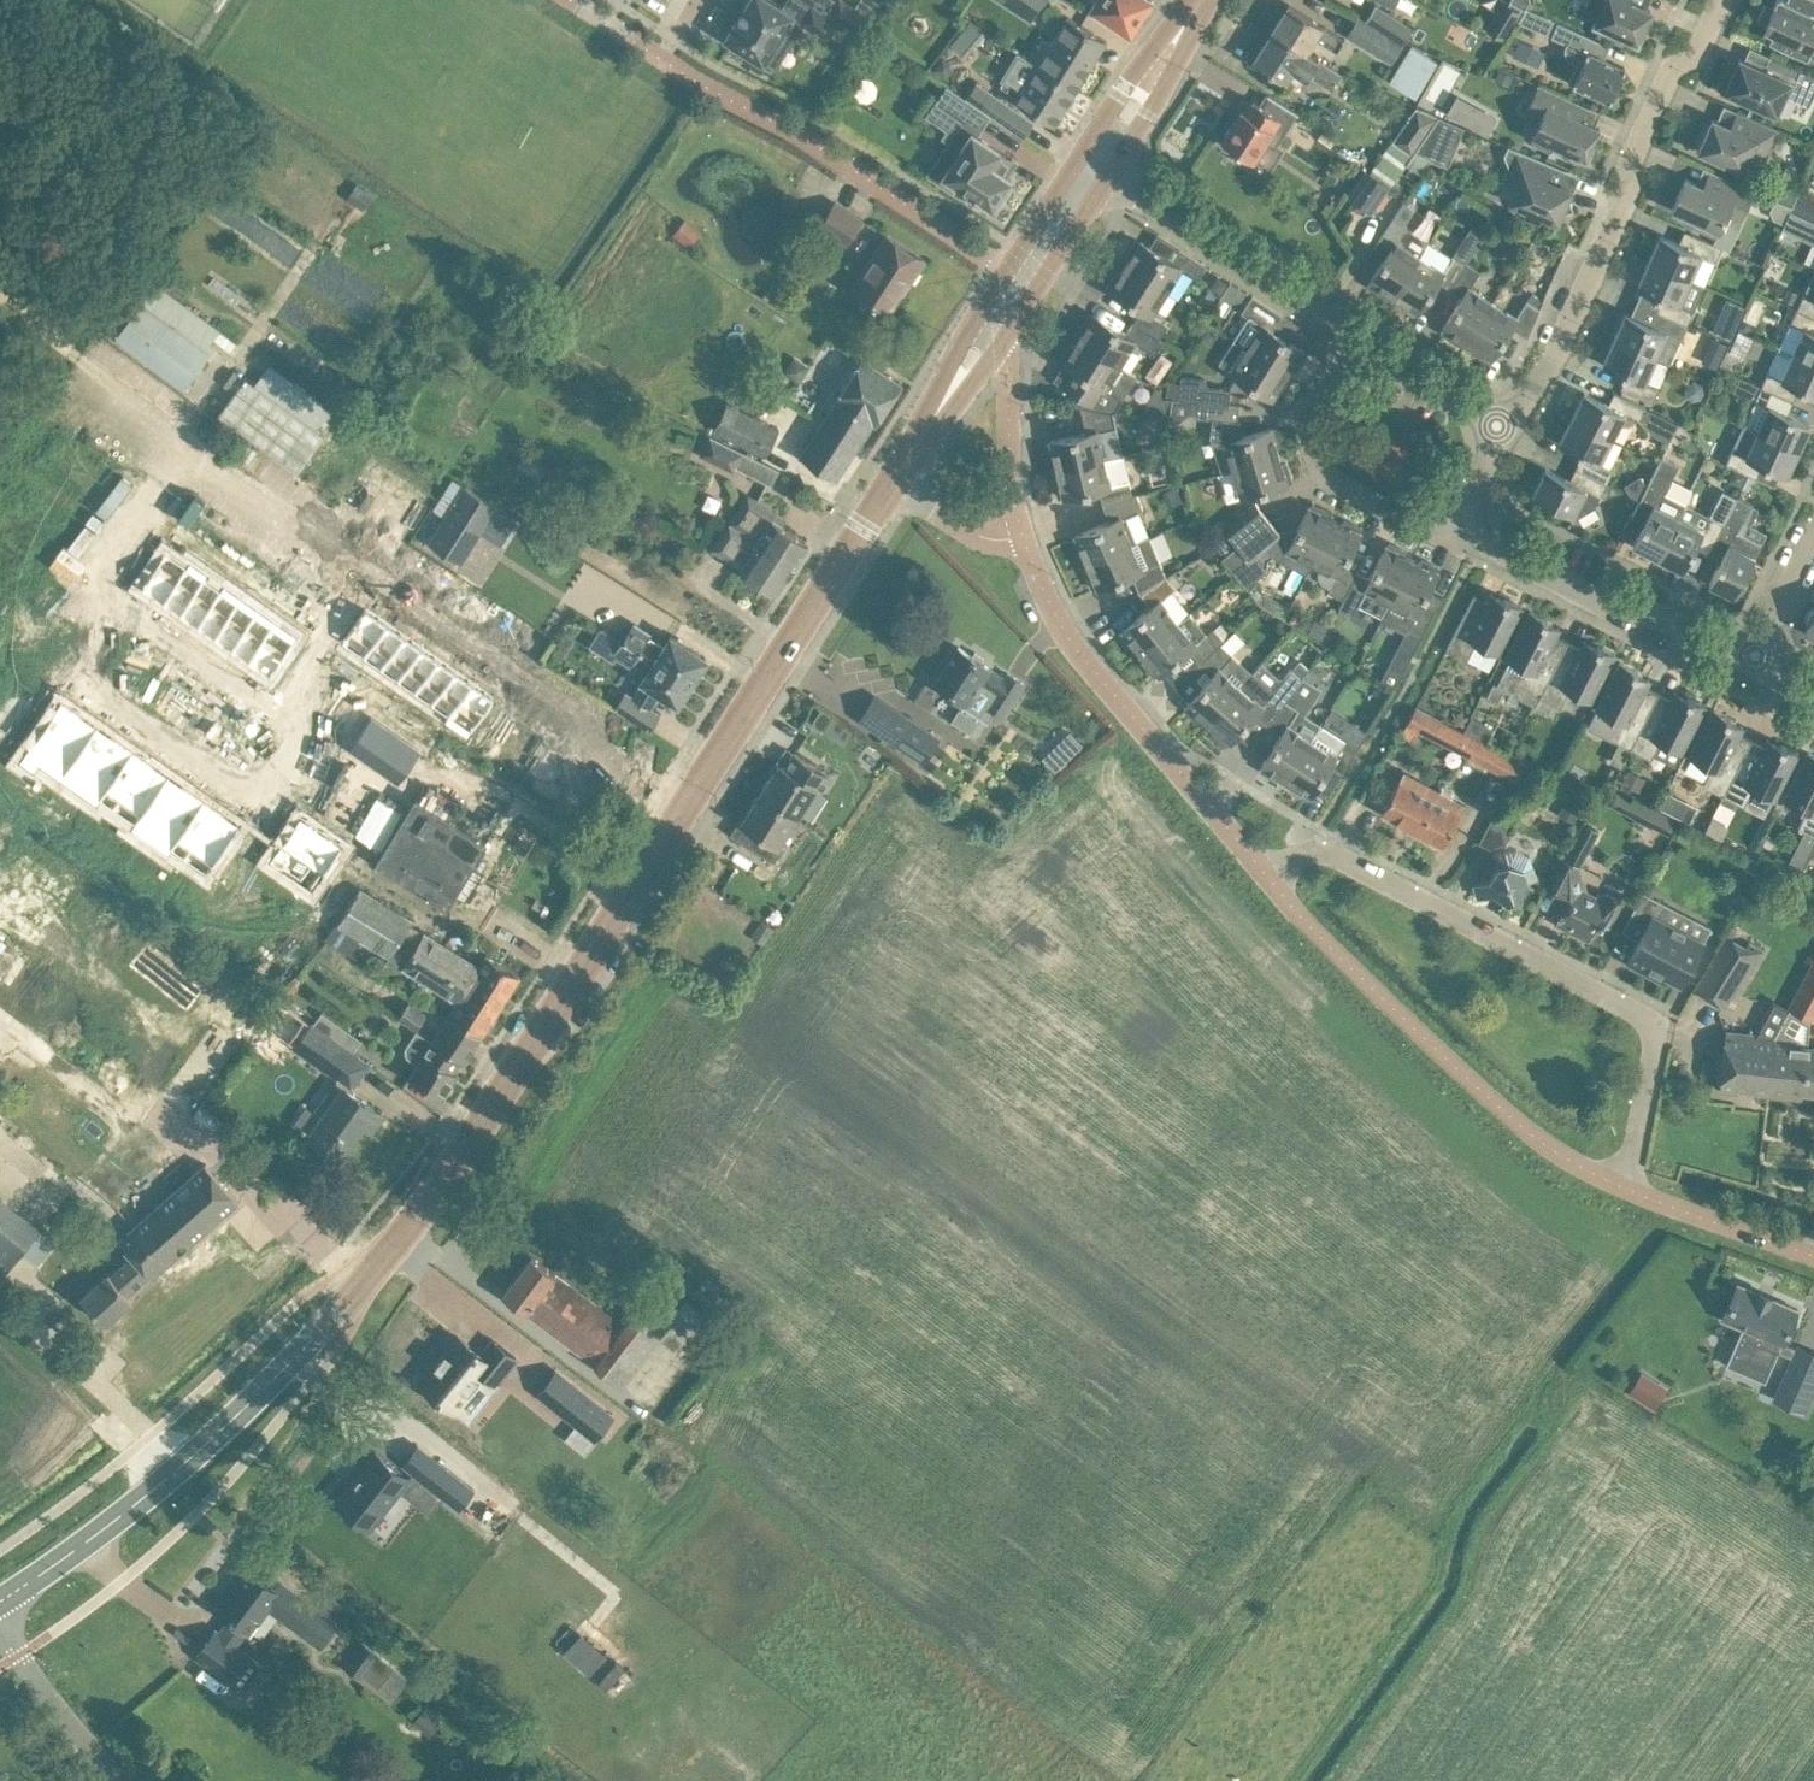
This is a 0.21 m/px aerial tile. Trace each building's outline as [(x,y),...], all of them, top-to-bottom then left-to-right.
[(725,36),(764,61),(795,12),(775,0),(748,0),(744,7),(740,5),(734,15),(737,17),(725,36)] [(855,6),(846,0),(837,0),(829,12),(862,33),(872,16),(882,0),(859,0),(855,6)] [(1131,32),(1150,0),(1096,0),(1091,7),(1131,32)] [(1525,9),(1530,0),(1510,0),(1525,9)] [(1631,0),(1603,0),(1604,2),(1595,21),(1637,40),(1638,37),(1641,39),(1646,27),(1644,25),(1651,9),(1630,0),(1631,0)] [(1772,7),(1764,3),(1757,18),(1775,26),(1769,39),(1806,55),(1813,38),(1813,12),(1788,0),(1776,0),(1772,7)] [(1272,29),(1306,50),(1315,36),(1337,50),(1344,38),(1289,2),(1272,29)] [(811,4),(801,20),(828,37),(838,21),(811,4)] [(1366,20),(1404,43),(1413,27),(1375,4),(1366,20)] [(1610,44),(1557,21),(1526,7),(1524,11),(1518,20),(1566,42),(1564,46),(1565,51),(1566,55),(1569,59),(1577,62),(1568,81),(1611,100),(1613,93),(1616,94),(1620,87),(1617,85),(1625,67),(1604,57),(1610,44)] [(1030,60),(1076,88),(1106,39),(1067,15),(1051,41),(1044,37),(1031,59),(1030,60)] [(1404,43),(1366,20),(1358,15),(1346,34),(1392,61),(1407,70),(1418,53),(1403,44),(1404,43)] [(1496,15),(1486,30),(1505,41),(1514,26),(1496,15)] [(971,49),(985,28),(973,20),(959,42),(971,49)] [(1318,59),(1306,50),(1272,29),(1253,59),(1286,80),(1293,70),(1306,79),(1309,73),(1331,88),(1341,71),(1319,58),(1318,59)] [(1019,51),(1002,77),(1022,89),(1016,99),(1054,123),(1055,121),(1059,121),(1063,115),(1061,111),(1067,102),(1071,102),(1075,96),(1073,92),(1076,88),(1030,60),(1031,59),(1019,51)] [(1725,89),(1776,112),(1784,94),(1808,105),(1813,92),(1813,73),(1770,54),(1764,68),(1740,57),(1725,89)] [(943,55),(933,68),(945,78),(951,71),(950,62),(943,55)] [(1510,85),(1514,74),(1499,68),(1494,79),(1510,85)] [(965,97),(976,104),(1001,122),(1013,105),(977,80),(965,97)] [(1580,118),(1586,104),(1578,101),(1538,83),(1527,108),(1541,114),(1530,138),(1568,154),(1570,150),(1585,157),(1587,153),(1589,153),(1596,137),(1594,137),(1599,126),(1595,124),(1592,123),(1580,118)] [(976,104),(965,97),(948,85),(937,101),(965,120),(976,104)] [(1253,158),(1265,139),(1274,145),(1297,109),(1269,91),(1261,103),(1253,98),(1246,110),(1241,107),(1221,139),(1253,158)] [(1498,116),(1457,94),(1447,112),(1487,134),(1498,116)] [(1214,115),(1192,99),(1167,136),(1189,151),(1214,115)] [(1392,140),(1412,154),(1433,123),(1438,115),(1416,105),(1392,140)] [(1713,117),(1698,149),(1742,169),(1749,153),(1764,159),(1778,128),(1737,110),(1730,125),(1713,117)] [(1438,115),(1433,123),(1461,134),(1465,126),(1438,115)] [(959,124),(928,173),(952,189),(957,182),(973,193),(973,194),(977,197),(978,196),(993,206),(997,200),(1001,202),(1011,187),(1007,184),(1011,178),(1003,173),(1013,158),(959,124)] [(1545,177),(1551,162),(1546,160),(1508,144),(1504,154),(1509,165),(1517,185),(1520,187),(1513,202),(1530,209),(1528,213),(1540,218),(1542,214),(1551,217),(1574,208),(1569,195),(1571,188),(1546,177),(1545,177)] [(1347,194),(1372,211),(1389,186),(1364,169),(1347,194)] [(1686,177),(1672,208),(1695,218),(1692,226),(1715,236),(1726,214),(1735,218),(1742,215),(1754,189),(1710,169),(1703,185),(1686,177)] [(1771,178),(1764,193),(1775,198),(1792,206),(1798,191),(1801,186),(1794,183),(1783,178),(1777,175),(1771,178)] [(1792,206),(1790,210),(1804,217),(1813,198),(1798,191),(1792,206)] [(1790,210),(1792,206),(1775,198),(1769,209),(1773,217),(1784,222),(1790,210)] [(1403,200),(1393,215),(1404,222),(1411,211),(1410,206),(1403,202),(1404,201),(1403,200)] [(846,242),(862,218),(835,201),(820,225),(846,242)] [(1396,240),(1406,224),(1404,222),(1393,215),(1377,241),(1389,249),(1369,280),(1371,281),(1368,284),(1384,294),(1386,291),(1394,295),(1419,255),(1396,240)] [(1649,259),(1691,278),(1702,253),(1716,259),(1722,245),(1690,231),(1690,232),(1691,233),(1685,245),(1660,234),(1649,259)] [(872,298),(871,301),(875,303),(876,301),(885,307),(904,277),(910,281),(925,258),(886,233),(853,286),(872,298)] [(1206,264),(1180,247),(1172,260),(1141,240),(1140,241),(1137,239),(1127,255),(1130,257),(1125,264),(1166,290),(1181,267),(1197,277),(1206,264)] [(1453,253),(1450,257),(1427,242),(1419,255),(1394,295),(1401,300),(1399,304),(1415,314),(1417,310),(1418,311),(1438,280),(1450,288),(1466,261),(1453,253)] [(1680,304),(1691,278),(1649,259),(1637,285),(1662,296),(1657,309),(1656,308),(1655,309),(1687,323),(1693,310),(1680,304)] [(1467,342),(1493,301),(1469,286),(1480,270),(1466,261),(1450,288),(1462,295),(1443,326),(1444,327),(1442,331),(1457,341),(1460,337),(1467,342)] [(1152,313),(1166,290),(1125,264),(1121,272),(1117,269),(1107,285),(1111,288),(1110,289),(1141,309),(1133,321),(1163,340),(1164,339),(1159,337),(1168,324),(1152,313)] [(211,352),(208,350),(212,344),(208,342),(218,328),(154,282),(141,301),(115,336),(185,387),(211,352)] [(1787,287),(1782,298),(1794,303),(1799,292),(1787,287)] [(1283,315),(1284,314),(1252,294),(1241,311),(1261,324),(1247,347),(1287,373),(1292,366),(1296,368),(1306,352),(1302,350),(1303,349),(1272,329),(1281,314),(1283,315)] [(1803,294),(1797,307),(1813,315),(1813,299),(1803,294)] [(1527,336),(1540,308),(1526,299),(1516,316),(1493,301),(1467,342),(1474,346),(1472,350),(1488,360),(1490,356),(1491,357),(1511,326),(1527,336)] [(1797,307),(1779,346),(1813,362),(1813,315),(1797,307)] [(1670,362),(1687,323),(1655,309),(1655,310),(1656,310),(1651,323),(1625,312),(1614,337),(1656,356),(1670,362)] [(1163,340),(1133,321),(1126,333),(1095,313),(1094,315),(1090,312),(1080,328),(1084,330),(1079,338),(1120,364),(1135,340),(1155,353),(1163,340)] [(1742,316),(1737,327),(1749,333),(1752,325),(1750,321),(1742,317),(1743,316),(1742,316)] [(1730,339),(1736,325),(1717,317),(1711,332),(1730,339)] [(1712,336),(1701,360),(1717,367),(1727,343),(1712,336)] [(1645,381),(1656,356),(1614,337),(1603,363),(1628,374),(1622,387),(1621,386),(1621,387),(1653,401),(1659,387),(1645,381)] [(1064,362),(1074,369),(1064,386),(1084,398),(1080,405),(1113,410),(1136,374),(1120,364),(1079,338),(1074,345),(1071,343),(1061,358),(1064,361),(1064,362)] [(1779,346),(1761,385),(1793,399),(1793,398),(1792,398),(1798,386),(1813,393),(1813,362),(1779,346)] [(1283,380),(1287,373),(1247,347),(1231,372),(1272,397),(1273,396),(1276,398),(1286,383),(1283,380)] [(862,356),(829,409),(800,453),(836,477),(873,420),(875,422),(901,381),(862,356)] [(801,380),(809,366),(793,357),(785,371),(801,380)] [(269,365),(256,383),(246,376),(218,414),(297,471),(325,433),(315,426),(322,416),(328,408),(269,365)] [(1231,388),(1209,386),(1205,378),(1182,375),(1179,398),(1172,397),(1172,398),(1173,398),(1173,397),(1190,399),(1229,404),(1231,388)] [(1792,400),(1793,399),(1761,385),(1743,423),(1745,424),(1799,449),(1811,423),(1786,412),(1791,400),(1792,400)] [(1572,416),(1613,437),(1625,413),(1639,420),(1645,406),(1614,390),(1614,391),(1615,392),(1609,404),(1584,391),(1572,416)] [(1239,405),(1229,404),(1190,399),(1188,412),(1197,413),(1197,416),(1213,418),(1211,436),(1215,440),(1225,441),(1233,467),(1233,468),(1279,454),(1277,446),(1281,445),(1276,427),(1271,428),(1271,426),(1236,437),(1239,405)] [(728,400),(714,426),(765,453),(779,427),(728,400)] [(1116,426),(1113,410),(1080,405),(1086,431),(1050,440),(1051,441),(1047,442),(1051,460),(1055,459),(1057,468),(1104,457),(1098,430),(1116,426)] [(1645,406),(1639,420),(1653,433),(1669,441),(1677,424),(1662,416),(1645,406)] [(1600,462),(1613,437),(1572,416),(1559,441),(1583,454),(1577,466),(1576,465),(1576,466),(1607,482),(1614,469),(1600,462)] [(1449,428),(1441,423),(1437,421),(1429,433),(1441,440),(1449,428)] [(1732,448),(1726,462),(1757,477),(1758,476),(1757,475),(1762,463),(1780,471),(1787,474),(1799,449),(1745,424),(1733,449),(1732,448)] [(779,469),(710,434),(699,455),(734,472),(736,467),(771,484),(779,469)] [(1137,493),(1132,494),(1123,453),(1104,457),(1057,468),(1059,476),(1055,477),(1059,495),(1063,494),(1063,496),(1099,488),(1103,504),(1137,493)] [(1279,454),(1233,468),(1233,467),(1220,471),(1221,472),(1227,491),(1239,487),(1241,496),(1287,482),(1287,481),(1291,479),(1286,461),(1282,463),(1279,454)] [(1664,491),(1679,463),(1662,455),(1632,514),(1633,514),(1633,513),(1645,519),(1633,544),(1658,557),(1685,502),(1664,491)] [(1594,506),(1607,482),(1576,466),(1575,467),(1576,468),(1570,480),(1546,467),(1533,493),(1540,497),(1541,502),(1545,505),(1550,506),(1555,505),(1555,504),(1574,514),(1574,513),(1578,515),(1594,506)] [(1732,466),(1727,478),(1739,484),(1745,472),(1732,466)] [(465,483),(464,485),(452,476),(443,489),(456,498),(430,538),(463,558),(498,504),(465,483)] [(794,566),(807,546),(806,538),(773,517),(776,513),(778,515),(779,514),(748,493),(729,523),(757,541),(794,566)] [(1087,561),(1149,535),(1139,509),(1143,508),(1137,493),(1103,504),(1109,520),(1076,534),(1076,536),(1072,537),(1079,554),(1083,553),(1087,561)] [(1735,595),(1738,588),(1739,588),(1743,587),(1747,583),(1748,578),(1746,573),(1762,541),(1742,531),(1747,521),(1746,520),(1754,504),(1737,495),(1724,521),(1708,552),(1709,553),(1709,552),(1721,558),(1709,582),(1735,595)] [(1238,544),(1269,518),(1255,501),(1224,527),(1238,544)] [(1310,567),(1335,518),(1327,514),(1329,511),(1312,502),(1310,506),(1309,505),(1282,559),(1307,572),(1310,567)] [(1679,515),(1658,557),(1683,569),(1695,545),(1707,551),(1707,552),(1708,552),(1724,521),(1685,502),(1684,505),(1679,515)] [(1267,555),(1264,550),(1283,534),(1269,518),(1238,544),(1222,557),(1245,585),(1246,584),(1246,583),(1262,571),(1266,567),(1267,561),(1267,555)] [(1343,598),(1357,571),(1344,564),(1361,531),(1359,531),(1361,527),(1344,518),(1343,522),(1335,518),(1310,567),(1320,572),(1319,578),(1321,584),(1326,588),(1329,590),(1329,591),(1343,598)] [(777,592),(794,566),(757,541),(729,523),(712,548),(740,567),(777,592)] [(1139,591),(1166,575),(1149,535),(1087,561),(1090,569),(1086,571),(1093,588),(1097,586),(1098,587),(1132,573),(1139,591)] [(1383,614),(1390,600),(1412,557),(1404,553),(1406,550),(1390,541),(1388,545),(1386,544),(1370,577),(1357,571),(1343,598),(1357,605),(1359,602),(1383,614)] [(163,600),(191,560),(190,560),(187,564),(166,549),(140,585),(142,587),(142,585),(163,600)] [(1398,647),(1382,679),(1395,688),(1410,658),(1412,654),(1434,610),(1421,603),(1438,570),(1437,570),(1438,566),(1422,557),(1420,561),(1412,557),(1390,600),(1384,614),(1408,626),(1406,630),(1398,647)] [(180,612),(208,572),(191,560),(163,600),(180,612)] [(1161,599),(1184,580),(1176,570),(1166,575),(1139,591),(1151,605),(1122,628),(1123,629),(1120,632),(1131,647),(1135,644),(1140,651),(1178,620),(1161,599)] [(197,624),(225,584),(224,583),(221,588),(205,577),(209,573),(208,572),(180,612),(197,624)] [(214,635),(242,596),(225,584),(197,624),(214,635)] [(1264,591),(1258,600),(1260,603),(1282,617),(1289,606),(1264,591)] [(1491,665),(1498,651),(1499,652),(1522,605),(1505,596),(1504,598),(1491,592),(1487,599),(1474,593),(1446,648),(1467,659),(1470,654),(1491,665)] [(231,647),(259,607),(242,596),(214,635),(231,647)] [(363,656),(388,621),(367,607),(368,606),(366,605),(351,627),(341,641),(363,656)] [(248,659),(276,619),(259,607),(231,647),(248,659)] [(1535,704),(1568,640),(1555,634),(1559,626),(1546,620),(1547,618),(1530,609),(1506,656),(1510,657),(1497,683),(1493,681),(1486,696),(1496,702),(1503,688),(1535,704)] [(1812,610),(1809,614),(1808,619),(1809,624),(1810,624),(1806,631),(1813,636),(1813,609),(1812,610)] [(1214,627),(1206,633),(1189,612),(1178,620),(1140,651),(1146,657),(1142,660),(1154,675),(1158,672),(1159,673),(1187,650),(1198,664),(1224,639),(1214,627)] [(270,676),(298,635),(276,619),(248,659),(269,673),(268,674),(270,676)] [(380,668),(405,633),(388,621),(363,656),(380,668)] [(625,636),(692,679),(706,657),(671,634),(665,644),(649,633),(650,631),(635,621),(625,636)] [(1319,623),(1312,637),(1322,642),(1329,628),(1319,623)] [(625,636),(623,640),(602,627),(591,644),(613,658),(615,655),(634,667),(637,663),(648,670),(633,694),(626,690),(615,707),(648,728),(658,712),(650,707),(660,690),(678,702),(692,679),(625,636)] [(397,680),(422,645),(405,633),(380,668),(397,680)] [(1568,640),(1535,704),(1539,706),(1548,710),(1552,702),(1560,706),(1570,688),(1592,699),(1615,652),(1598,643),(1597,645),(1584,639),(1580,647),(1568,640)] [(1188,704),(1185,707),(1199,719),(1202,716),(1209,721),(1253,670),(1220,642),(1198,664),(1211,675),(1187,702),(1188,704)] [(414,692),(439,657),(422,645),(397,680),(414,692)] [(958,645),(943,668),(935,681),(937,682),(935,685),(933,684),(932,685),(945,694),(948,689),(965,700),(963,703),(960,702),(960,703),(987,721),(988,720),(981,715),(987,704),(1003,714),(1024,682),(1008,672),(1004,677),(988,666),(989,665),(984,662),(986,657),(975,650),(972,654),(958,645)] [(430,703),(455,668),(439,657),(414,692),(430,703)] [(1253,670),(1209,721),(1215,727),(1212,730),(1226,743),(1229,739),(1230,740),(1254,713),(1267,724),(1303,676),(1308,669),(1298,659),(1290,668),(1273,688),(1253,670)] [(1630,747),(1658,692),(1646,686),(1650,678),(1637,671),(1638,670),(1621,661),(1597,707),(1619,718),(1610,737),(1630,747)] [(445,720),(473,680),(455,668),(430,703),(448,715),(444,720),(445,720)] [(1286,779),(1322,722),(1321,722),(1319,725),(1302,714),(1318,688),(1303,676),(1267,724),(1281,733),(1262,764),(1263,765),(1261,768),(1276,778),(1279,774),(1286,779)] [(468,736),(496,694),(494,693),(493,694),(473,680),(445,720),(468,736)] [(1658,692),(1630,747),(1651,758),(1660,739),(1682,750),(1706,704),(1688,695),(1687,697),(1674,690),(1670,698),(1658,692)] [(84,744),(98,724),(84,715),(61,699),(19,760),(34,770),(39,763),(60,778),(84,744)] [(1432,736),(1441,719),(1416,705),(1407,722),(1400,733),(1410,739),(1416,727),(1432,736)] [(821,708),(812,721),(837,738),(846,724),(821,708)] [(895,708),(880,731),(924,760),(939,737),(895,708)] [(1723,794),(1751,739),(1739,733),(1743,725),(1730,719),(1731,717),(1713,708),(1690,754),(1712,765),(1703,784),(1723,794)] [(372,716),(354,742),(401,774),(419,749),(372,716)] [(1478,738),(1486,742),(1493,728),(1471,716),(1464,730),(1478,738)] [(1478,738),(1464,730),(1441,719),(1432,736),(1469,755),(1478,738)] [(1359,745),(1345,737),(1344,739),(1321,725),(1323,723),(1322,722),(1286,779),(1293,784),(1291,787),(1307,797),(1309,794),(1311,795),(1330,764),(1342,771),(1359,745)] [(96,802),(133,749),(112,734),(98,724),(84,744),(60,778),(96,802)] [(1070,731),(1043,757),(1055,770),(1082,743),(1070,731)] [(1525,763),(1486,742),(1478,738),(1469,755),(1516,780),(1525,763)] [(1751,739),(1723,794),(1744,805),(1753,787),(1775,798),(1799,751),(1781,742),(1780,744),(1767,738),(1763,745),(1751,739)] [(155,793),(168,774),(155,764),(133,749),(96,802),(97,803),(101,798),(134,822),(131,827),(155,793)] [(761,791),(797,814),(815,786),(820,790),(830,774),(794,751),(785,766),(780,762),(761,791)] [(1808,751),(1785,797),(1807,808),(1798,827),(1803,830),(1813,835),(1813,753),(1808,751)] [(1629,766),(1623,778),(1641,787),(1647,775),(1629,766)] [(1434,796),(1438,789),(1404,770),(1381,811),(1414,829),(1419,819),(1417,818),(1421,813),(1426,816),(1436,797),(1434,796)] [(167,852),(204,798),(183,783),(168,774),(155,793),(131,827),(167,852)] [(1419,819),(1414,829),(1443,845),(1465,804),(1438,789),(1434,796),(1436,797),(1426,816),(1421,813),(1417,818),(1419,819)] [(1676,815),(1684,797),(1668,790),(1660,807),(1676,815)] [(415,796),(376,861),(447,904),(487,840),(462,825),(468,817),(425,791),(420,799),(415,796)] [(779,843),(797,814),(761,791),(742,821),(748,824),(739,838),(774,861),(784,846),(779,843)] [(1585,801),(1569,793),(1558,813),(1574,821),(1585,801)] [(204,798),(167,852),(168,853),(172,848),(207,873),(227,843),(241,824),(226,813),(204,798)] [(1651,827),(1659,810),(1639,800),(1631,817),(1651,827)] [(1495,809),(1489,820),(1511,831),(1516,821),(1495,809)] [(291,828),(269,859),(283,869),(285,866),(302,878),(311,865),(324,874),(343,845),(306,819),(297,832),(291,828)] [(1580,828),(1595,836),(1598,829),(1583,821),(1580,828)] [(1813,845),(1813,835),(1803,830),(1799,839),(1800,844),(1812,850),(1813,845)] [(1516,848),(1506,852),(1504,844),(1492,848),(1497,864),(1490,879),(1474,884),(1477,895),(1494,890),(1509,898),(1520,894),(1527,879),(1536,876),(1529,855),(1530,854),(1517,848),(1516,848)] [(1757,858),(1750,854),(1743,865),(1762,876),(1773,858),(1761,851),(1757,858)] [(1579,865),(1564,857),(1546,892),(1548,893),(1560,899),(1562,898),(1578,868),(1580,868),(1579,865)] [(1557,906),(1554,911),(1556,917),(1558,919),(1559,918),(1576,927),(1578,934),(1588,939),(1595,937),(1603,921),(1609,924),(1622,899),(1607,891),(1597,894),(1571,881),(1562,898),(1567,901),(1565,904),(1564,903),(1557,906)] [(410,921),(411,918),(359,886),(336,921),(361,936),(390,954),(410,921)] [(1669,903),(1643,890),(1622,929),(1639,938),(1628,959),(1628,958),(1627,960),(1661,977),(1664,972),(1682,982),(1703,941),(1661,919),(1669,903)] [(773,927),(778,920),(770,914),(764,922),(762,920),(752,936),(762,942),(772,926),(773,927)] [(350,954),(361,936),(336,921),(325,938),(350,954)] [(464,977),(502,1002),(520,975),(487,954),(480,964),(425,929),(414,946),(451,970),(449,973),(461,981),(464,977)] [(1746,945),(1728,935),(1694,989),(1723,1006),(1746,970),(1749,972),(1763,950),(1748,941),(1746,945)] [(174,1013),(204,979),(159,938),(128,972),(174,1013)] [(495,1012),(502,1002),(464,977),(461,981),(449,973),(451,970),(414,946),(403,963),(457,999),(448,1012),(449,1012),(481,1034),(487,1026),(491,1026),(497,1016),(495,1012)] [(1767,1093),(1787,1095),(1787,1089),(1813,1092),(1813,1045),(1806,1045),(1809,1017),(1813,1019),(1813,1017),(1813,959),(1788,1008),(1774,1035),(1773,1035),(1767,1093)] [(410,1000),(399,1016),(416,1027),(427,1013),(410,1000)] [(1773,1035),(1788,1008),(1773,1000),(1756,1033),(1726,1030),(1720,1088),(1737,1090),(1738,1085),(1752,1086),(1752,1092),(1767,1093),(1773,1035)] [(312,1024),(330,1036),(339,1023),(322,1011),(312,1024)] [(465,1060),(481,1034),(449,1012),(432,1038),(465,1060)] [(312,1024),(294,1048),(328,1072),(328,1071),(337,1077),(346,1083),(344,1085),(352,1090),(370,1064),(330,1036),(312,1024)] [(465,1060),(432,1038),(432,1039),(416,1028),(405,1045),(405,1051),(408,1056),(418,1062),(409,1075),(442,1096),(457,1072),(454,1069),(461,1059),(464,1061),(465,1060)] [(383,1112),(352,1090),(344,1085),(309,1134),(339,1155),(362,1123),(371,1129),(383,1112)] [(109,1271),(82,1294),(106,1321),(133,1297),(127,1291),(150,1271),(152,1274),(207,1225),(238,1198),(207,1164),(206,1162),(120,1238),(134,1253),(111,1273),(109,1271)] [(3,1275),(22,1251),(37,1263),(56,1241),(41,1228),(42,1227),(0,1193),(0,1272),(3,1275)] [(503,1293),(596,1363),(624,1326),(532,1254),(503,1293)] [(1783,1342),(1797,1308),(1771,1297),(1772,1295),(1759,1289),(1758,1291),(1738,1282),(1722,1318),(1743,1327),(1732,1353),(1769,1369),(1778,1348),(1781,1341),(1783,1342)] [(624,1326),(596,1363),(627,1385),(682,1312),(678,1310),(651,1290),(624,1326)] [(678,1310),(682,1312),(713,1335),(723,1321),(689,1296),(678,1310)] [(458,1334),(420,1382),(455,1410),(483,1373),(495,1383),(496,1381),(516,1356),(493,1338),(481,1353),(458,1334)] [(1813,1387),(1813,1352),(1797,1344),(1796,1347),(1783,1342),(1781,1341),(1778,1348),(1793,1355),(1774,1397),(1804,1410),(1813,1387)] [(1654,1409),(1667,1388),(1641,1371),(1628,1392),(1654,1409)] [(573,1503),(599,1470),(490,1382),(449,1433),(475,1454),(489,1436),(573,1503)] [(574,1384),(556,1406),(577,1424),(595,1438),(613,1415),(574,1384)] [(595,1438),(577,1424),(566,1437),(584,1451),(595,1438)] [(409,1477),(376,1450),(336,1500),(370,1526),(399,1490),(409,1477)] [(436,1458),(421,1478),(445,1496),(460,1508),(475,1489),(436,1458)] [(207,1662),(230,1679),(249,1654),(235,1643),(246,1628),(249,1630),(267,1605),(321,1645),(338,1622),(276,1577),(270,1585),(247,1568),(218,1607),(232,1617),(220,1632),(216,1629),(207,1640),(197,1654),(207,1662)] [(608,1654),(583,1632),(565,1652),(591,1674),(608,1654)] [(394,1698),(410,1677),(379,1654),(380,1653),(362,1639),(342,1664),(361,1679),(364,1675),(394,1698)] [(626,1669),(618,1662),(599,1682),(607,1689),(626,1669)] [(413,1720),(430,1733),(441,1719),(424,1706),(413,1720)]
